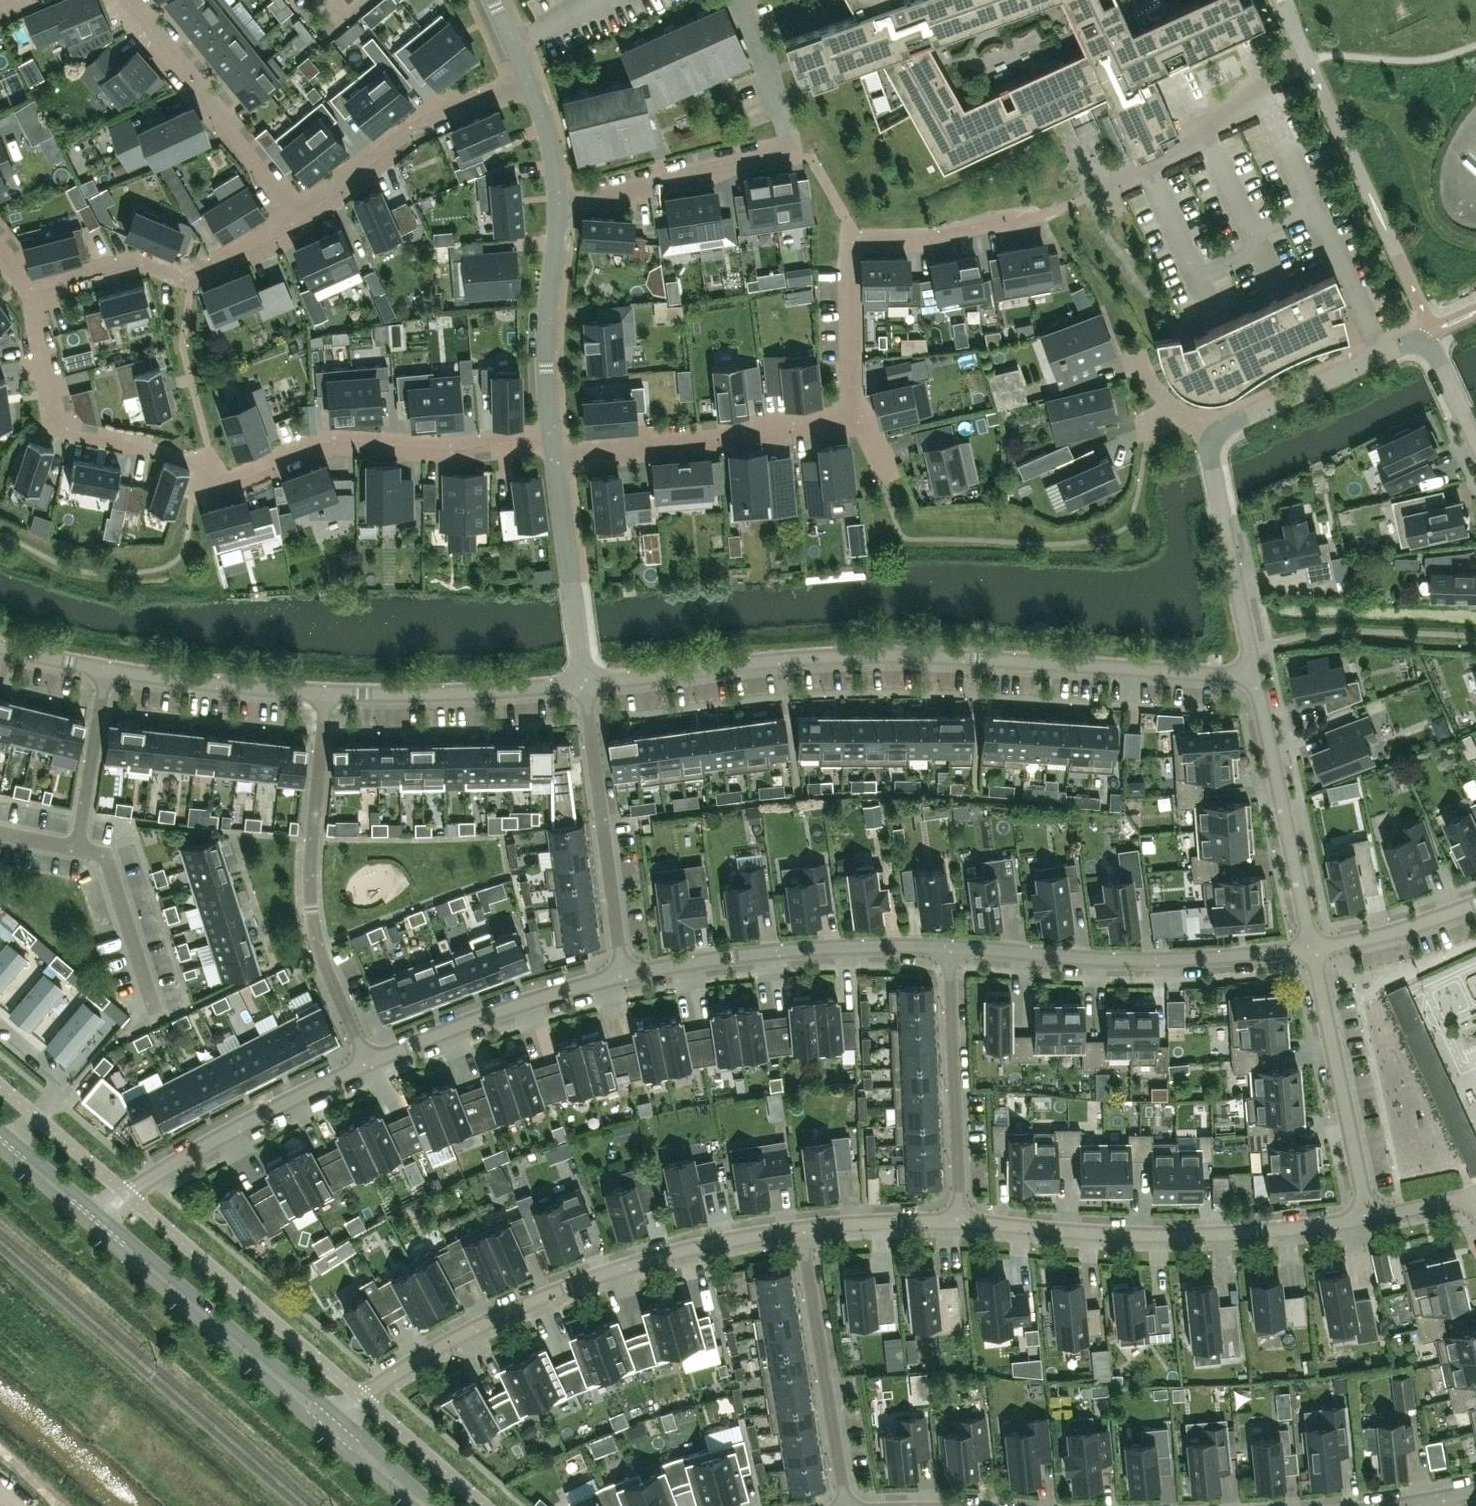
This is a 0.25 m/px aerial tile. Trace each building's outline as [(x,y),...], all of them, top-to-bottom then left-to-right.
[(96,0),(75,0),(71,2),(70,0),(68,0),(27,17),(38,43),(65,32),(70,43),(107,27),(96,0)] [(181,18),(203,0),(167,0),(167,1),(181,18)] [(222,12),(212,0),(203,0),(181,18),(194,35),(222,12)] [(267,4),(275,13),(281,8),(274,0),(272,0),(267,4)] [(284,0),(274,0),(281,8),(287,3),(284,0)] [(857,15),(785,41),(795,69),(805,65),(812,83),(857,67),(858,67),(873,61),(882,86),(890,108),(904,100),(910,110),(910,111),(943,169),(961,161),(968,157),(1033,127),(1050,120),(1073,109),(1075,114),(1089,108),(1086,103),(1106,94),(1136,157),(1163,145),(1158,135),(1176,127),(1151,73),(1174,63),(1263,22),(1253,0),(1193,0),(1181,6),(1180,6),(1167,12),(1161,0),(1148,0),(1125,16),(1118,0),(1063,0),(1086,50),(962,107),(927,41),(1043,0),(848,0),(857,15)] [(208,52),(243,23),(229,6),(222,12),(194,35),(208,52)] [(718,70),(741,60),(720,11),(626,53),(639,83),(567,99),(573,126),(579,151),(647,137),(640,105),(650,101),(678,88),(684,85),(705,76),(718,70)] [(456,69),(475,54),(441,12),(422,27),(456,69)] [(293,23),(300,32),(307,27),(299,18),(293,23)] [(257,41),(243,23),(208,52),(222,68),(249,46),(250,47),(257,41)] [(314,37),(307,27),(300,32),(308,42),(314,37)] [(419,61),(438,84),(456,69),(422,27),(394,50),(410,69),(419,61)] [(358,75),(392,117),(410,101),(391,78),(401,71),(372,35),(362,44),(375,60),(358,75)] [(92,50),(87,41),(69,51),(75,60),(92,50)] [(136,51),(123,63),(109,46),(80,71),(96,89),(103,82),(120,101),(143,81),(149,89),(161,79),(136,51)] [(263,62),(250,47),(249,46),(222,68),(235,85),(263,63),(263,62)] [(270,56),(263,62),(263,63),(235,85),(249,103),(284,74),(270,56)] [(354,108),(373,132),(392,117),(358,75),(330,97),(345,116),(354,108)] [(313,84),(304,91),(312,100),(320,93),(313,84)] [(294,122),(327,164),(346,149),(327,126),(337,118),(322,100),(294,122)] [(112,128),(128,161),(151,150),(153,156),(155,155),(158,160),(204,138),(202,133),(204,132),(195,111),(192,112),(190,107),(162,120),(157,107),(140,115),(139,114),(132,118),(132,119),(112,128)] [(53,133),(40,108),(19,119),(32,144),(53,133)] [(462,151),(455,154),(460,167),(482,157),(478,146),(507,134),(497,110),(453,129),(462,151)] [(327,164),(294,122),(264,147),(279,165),(290,156),(309,179),(327,164)] [(0,142),(0,193),(7,190),(0,174),(11,169),(0,142)] [(160,167),(191,221),(201,215),(170,161),(160,167)] [(521,227),(517,180),(501,181),(500,165),(477,175),(478,184),(492,183),(495,230),(521,227)] [(814,222),(810,195),(800,196),(796,194),(793,171),(770,174),(778,228),(814,222)] [(206,211),(223,239),(264,215),(238,172),(213,188),(221,202),(206,211)] [(742,233),(778,228),(770,174),(745,178),(750,208),(738,209),(742,233)] [(395,207),(397,212),(390,215),(379,190),(355,201),(374,244),(416,226),(406,202),(395,207)] [(691,194),(699,245),(734,240),(731,216),(719,218),(715,190),(691,194)] [(699,245),(691,194),(667,197),(671,225),(659,227),(663,251),(699,245)] [(87,203),(84,197),(74,203),(77,208),(78,208),(87,203)] [(100,223),(89,202),(87,203),(78,208),(89,229),(100,223)] [(126,234),(171,252),(173,247),(184,252),(193,230),(190,225),(178,219),(175,227),(156,219),(157,215),(144,210),(143,213),(137,211),(126,234)] [(629,245),(628,259),(643,260),(645,236),(631,235),(632,219),(584,216),(583,242),(629,245)] [(33,271),(88,256),(80,226),(52,234),(53,238),(26,245),(33,271)] [(318,239),(339,286),(361,276),(340,229),(318,239)] [(450,232),(433,233),(433,245),(451,243),(450,232)] [(317,296),(339,286),(318,239),(296,248),(312,285),(317,296)] [(462,258),(460,244),(435,246),(436,260),(462,258)] [(1044,244),(1022,247),(1029,292),(1063,287),(1057,251),(1045,253),(1044,244)] [(995,298),(1029,292),(1022,247),(1000,251),(1003,272),(991,274),(995,298)] [(512,278),(516,278),(513,252),(487,254),(487,256),(483,256),(483,254),(465,256),(468,296),(513,292),(512,278)] [(980,279),(976,255),(954,259),(961,304),(981,301),(983,307),(992,305),(988,278),(980,279)] [(885,258),(863,259),(863,295),(885,294),(885,258)] [(885,304),(920,304),(920,279),(908,280),(907,258),(885,258),(885,294),(885,304)] [(954,259),(932,263),(939,308),(961,304),(954,259)] [(374,295),(385,290),(375,268),(364,273),(374,295)] [(794,268),(785,269),(788,285),(797,283),(794,268)] [(783,270),(770,272),(772,286),(785,284),(783,270)] [(282,280),(256,290),(248,272),(204,290),(210,305),(205,307),(214,329),(236,320),(232,312),(259,301),(264,314),(291,303),(282,280)] [(1171,337),(1156,339),(1156,346),(1157,347),(1158,354),(1160,360),(1163,367),(1166,373),(1168,376),(1170,378),(1172,381),(1175,383),(1177,385),(1180,387),(1183,389),(1186,391),(1189,392),(1192,393),(1195,394),(1198,395),(1201,396),(1205,396),(1208,396),(1211,396),(1215,396),(1218,395),(1222,394),(1225,393),(1228,392),(1230,391),(1233,390),(1235,388),(1244,382),(1252,376),(1261,370),(1272,364),(1283,358),(1293,353),(1307,347),(1312,345),(1319,343),(1327,340),(1337,337),(1347,335),(1341,311),(1340,311),(1337,297),(1342,295),(1343,295),(1333,273),(1246,313),(1243,314),(1228,321),(1207,331),(1193,337),(1195,340),(1180,344),(1178,336),(1171,337)] [(86,312),(93,339),(110,335),(106,322),(151,310),(145,285),(98,297),(101,308),(86,312)] [(312,285),(299,291),(307,308),(320,302),(317,296),(312,285)] [(801,296),(812,295),(811,286),(800,287),(801,296)] [(681,301),(680,294),(667,296),(668,303),(681,301)] [(1095,308),(1089,296),(1077,302),(1082,314),(1095,308)] [(666,299),(653,300),(654,310),(667,309),(667,305),(666,299)] [(10,335),(3,325),(11,320),(0,304),(0,342),(10,335)] [(587,346),(589,366),(623,364),(621,342),(633,341),(631,317),(623,318),(622,306),(598,308),(599,320),(585,321),(586,335),(583,335),(584,346),(587,346)] [(998,314),(986,316),(989,330),(991,344),(1003,342),(1001,328),(998,314)] [(1093,369),(1089,358),(1112,349),(1110,345),(1111,345),(1110,344),(1108,340),(1109,340),(1109,339),(1108,339),(1106,335),(1107,335),(1107,333),(1106,334),(1104,330),(1105,329),(1105,328),(1104,328),(1102,324),(1103,324),(1103,323),(1102,323),(1100,319),(1101,319),(1101,318),(1100,318),(1098,314),(1042,335),(1060,382),(1093,369)] [(317,338),(343,333),(340,322),(314,327),(317,338)] [(1004,327),(1006,340),(1018,337),(1016,325),(1004,327)] [(956,347),(968,345),(966,333),(954,335),(956,347)] [(878,334),(877,346),(886,346),(886,334),(878,334)] [(927,352),(927,337),(902,337),(902,351),(927,352)] [(83,365),(79,352),(65,356),(68,369),(83,365)] [(815,362),(786,365),(784,365),(782,355),(767,357),(770,385),(785,383),(787,405),(801,403),(801,407),(819,405),(815,362)] [(146,419),(171,412),(159,366),(146,369),(143,357),(116,364),(124,396),(139,392),(146,419)] [(462,383),(473,381),(471,357),(459,358),(462,383)] [(915,381),(914,378),(910,359),(885,365),(890,386),(873,390),(881,422),(924,412),(917,380),(915,381)] [(387,364),(351,367),(355,419),(379,417),(377,389),(389,388),(387,364)] [(741,368),(740,365),(714,368),(720,414),(737,412),(736,409),(745,408),(743,394),(759,392),(756,366),(741,368)] [(495,370),(494,366),(481,367),(481,391),(493,390),(494,422),(520,422),(519,370),(495,370)] [(997,408),(1027,401),(1019,366),(987,374),(997,408)] [(332,421),(355,419),(351,367),(315,370),(317,394),(329,393),(332,421)] [(690,369),(676,370),(677,382),(691,381),(690,369)] [(432,377),(433,377),(433,371),(396,374),(398,398),(410,397),(413,427),(437,425),(432,377)] [(432,377),(437,425),(461,422),(456,375),(433,377),(432,377)] [(12,425),(5,378),(0,378),(0,427),(12,425)] [(585,404),(587,430),(611,428),(618,427),(634,426),(635,426),(634,410),(645,409),(643,385),(630,386),(631,396),(585,400),(585,404)] [(1039,403),(1046,401),(1056,399),(1065,437),(1065,438),(1065,439),(1096,432),(1093,420),(1111,416),(1107,400),(1110,399),(1106,385),(1038,401),(1039,403)] [(267,442),(264,433),(273,430),(265,407),(256,410),(249,392),(220,403),(238,453),(262,444),(267,442)] [(997,409),(985,412),(988,423),(999,420),(997,409)] [(926,448),(935,488),(978,478),(969,438),(955,441),(951,423),(914,431),(918,450),(926,448)] [(1417,458),(1426,454),(1437,449),(1436,446),(1439,444),(1432,430),(1429,431),(1425,423),(1411,430),(1409,427),(1395,434),(1396,437),(1382,444),(1388,459),(1381,462),(1393,489),(1424,475),(1417,458)] [(53,447),(29,439),(24,454),(20,453),(15,469),(18,470),(14,484),(29,489),(25,500),(46,507),(54,485),(42,481),(53,447)] [(821,459),(805,461),(808,487),(811,515),(830,513),(829,501),(840,500),(855,498),(854,485),(852,485),(848,443),(826,445),(827,452),(820,452),(821,459)] [(791,474),(764,476),(762,451),(731,453),(734,496),(729,497),(731,519),(770,516),(769,503),(774,502),(775,513),(794,511),(791,474)] [(1053,465),(1048,452),(1018,465),(1024,478),(1053,465)] [(1059,479),(1044,486),(1053,506),(1068,500),(1069,502),(1116,481),(1106,457),(1082,468),(1076,455),(1052,465),(1051,466),(1052,466),(1054,465),(1060,477),(1058,478),(1059,479)] [(112,505),(126,508),(130,484),(118,482),(121,468),(74,459),(69,485),(114,493),(112,505)] [(711,492),(708,459),(653,464),(656,497),(711,492)] [(180,495),(189,469),(164,461),(149,506),(174,514),(180,495)] [(350,477),(330,477),(325,464),(284,479),(295,508),(318,500),(319,503),(319,511),(351,510),(351,509),(349,509),(349,492),(351,492),(351,491),(350,477)] [(368,514),(396,514),(396,505),(411,505),(411,479),(397,479),(397,465),(368,465),(368,514)] [(517,505),(501,507),(504,534),(546,529),(539,473),(513,477),(517,505)] [(483,528),(483,474),(445,474),(445,511),(441,511),(441,528),(449,528),(449,547),(472,547),(472,528),(483,528)] [(620,494),(618,474),(592,476),(597,524),(623,521),(622,518),(650,516),(647,492),(620,494)] [(423,482),(423,510),(435,510),(435,483),(423,482)] [(144,487),(130,484),(126,508),(139,510),(144,487)] [(1449,532),(1467,528),(1466,527),(1471,524),(1469,512),(1463,511),(1461,501),(1434,506),(1431,493),(1395,501),(1404,542),(1432,536),(1433,539),(1450,536),(1449,532)] [(245,500),(204,511),(211,536),(215,549),(236,544),(274,533),(281,531),(276,504),(267,506),(255,510),(256,513),(249,515),(245,500)] [(112,505),(110,517),(123,520),(126,508),(112,505)] [(1309,583),(1336,578),(1328,540),(1319,542),(1316,529),(1309,530),(1306,517),(1287,521),(1289,534),(1267,539),(1272,566),(1304,560),(1309,583)] [(662,561),(659,531),(646,532),(648,563),(662,561)] [(864,542),(849,543),(850,554),(865,552),(866,552),(865,542),(864,542)] [(1472,568),(1470,549),(1426,554),(1426,571),(1435,571),(1435,594),(1421,593),(1421,595),(1475,596),(1475,568),(1472,568)] [(1420,568),(1420,557),(1396,557),(1396,568),(1420,568)] [(1347,681),(1344,663),(1329,666),(1327,656),(1311,659),(1312,661),(1310,661),(1308,662),(1305,664),(1303,666),(1302,666),(1300,668),(1299,670),(1298,672),(1295,673),(1300,701),(1329,695),(1332,707),(1328,709),(1328,710),(1363,697),(1359,678),(1347,681)] [(21,702),(21,701),(20,703),(0,699),(0,737),(12,740),(21,702)] [(33,745),(42,709),(22,704),(22,702),(21,702),(12,740),(33,745)] [(54,750),(63,712),(62,714),(42,709),(33,745),(54,750)] [(54,750),(51,763),(66,766),(73,768),(75,758),(85,719),(64,714),(64,712),(63,712),(54,750)] [(1433,718),(1432,722),(1439,739),(1452,733),(1444,713),(1433,718)] [(820,763),(820,715),(798,716),(798,756),(819,756),(819,763),(820,763)] [(842,763),(842,715),(820,715),(820,763),(842,763)] [(863,763),(863,715),(842,715),(842,763),(863,763)] [(885,763),(885,715),(863,715),(863,763),(885,763)] [(907,763),(907,715),(885,715),(885,763),(907,763)] [(928,756),(928,715),(907,715),(907,763),(908,763),(908,756),(928,756)] [(950,763),(950,715),(928,715),(928,756),(949,756),(949,763),(950,763)] [(972,763),(972,715),(950,715),(950,763),(972,763)] [(1003,764),(1006,716),(983,715),(980,762),(1003,764)] [(1358,763),(1374,757),(1368,742),(1377,739),(1368,715),(1330,730),(1335,743),(1317,750),(1319,756),(1315,757),(1320,771),(1324,769),(1326,775),(1341,769),(1343,773),(1360,766),(1358,763)] [(784,716),(762,719),(768,766),(769,766),(768,759),(790,756),(784,716)] [(1025,758),(1027,718),(1006,716),(1003,764),(1024,765),(1025,758)] [(1047,760),(1049,719),(1027,718),(1025,758),(1047,760)] [(768,766),(762,719),(740,722),(747,769),(768,766)] [(1068,768),(1071,721),(1049,719),(1047,760),(1066,761),(1066,768),(1068,768)] [(1090,770),(1093,722),(1071,721),(1068,768),(1090,770)] [(747,769),(740,722),(719,725),(725,772),(747,769)] [(1116,723),(1093,722),(1090,770),(1113,771),(1116,723)] [(128,763),(132,726),(110,724),(107,760),(128,763)] [(725,772),(719,725),(697,728),(703,775),(705,775),(704,768),(723,765),(724,772),(725,772)] [(150,765),(155,726),(154,726),(153,728),(132,726),(128,763),(127,770),(151,772),(151,765),(150,765)] [(172,767),(176,731),(155,729),(155,726),(150,765),(151,765),(172,767)] [(1172,731),(1174,754),(1229,751),(1227,726),(1209,728),(1209,727),(1204,728),(1172,731)] [(703,775),(697,728),(675,731),(681,778),(703,775)] [(1141,731),(1124,730),(1122,756),(1139,757),(1141,731)] [(193,770),(198,731),(197,731),(196,733),(176,731),(172,767),(193,770)] [(215,772),(219,735),(198,733),(198,731),(193,770),(215,772)] [(681,778),(675,731),(653,734),(660,781),(681,778)] [(1460,738),(1469,757),(1475,753),(1475,741),(1472,732),(1460,738)] [(660,781),(653,734),(632,737),(637,777),(638,777),(639,784),(660,781)] [(236,774),(241,736),(240,735),(240,738),(219,735),(215,772),(236,774)] [(258,777),(262,740),(241,738),(241,736),(236,774),(258,777)] [(637,777),(632,737),(609,739),(611,755),(612,755),(615,780),(637,777)] [(279,779),(283,740),(282,742),(262,740),(258,777),(279,779)] [(302,781),(306,745),(284,742),(284,740),(283,740),(279,779),(302,781)] [(530,779),(530,742),(530,740),(529,740),(529,742),(508,742),(509,786),(531,786),(531,779),(530,779)] [(551,779),(550,742),(531,742),(530,740),(530,742),(530,779),(531,779),(551,779)] [(466,780),(465,743),(444,744),(444,741),(443,742),(443,743),(444,781),(445,781),(465,780),(466,780)] [(487,787),(487,742),(486,741),(486,743),(465,743),(466,780),(465,780),(465,787),(487,787)] [(509,786),(508,742),(487,743),(487,741),(486,741),(487,742),(487,787),(509,786)] [(401,781),(400,743),(400,742),(399,742),(399,744),(379,745),(379,782),(400,781),(401,781)] [(422,788),(422,744),(401,744),(401,742),(400,742),(400,743),(401,781),(400,781),(400,788),(422,788)] [(444,781),(443,743),(443,742),(443,744),(422,744),(422,788),(445,787),(445,781),(444,781)] [(577,824),(569,766),(572,766),(572,764),(571,764),(569,742),(550,742),(551,779),(552,827),(577,824)] [(358,782),(357,743),(356,743),(356,745),(334,746),(335,789),(359,789),(359,782),(358,782)] [(379,782),(379,745),(358,745),(358,743),(357,743),(358,782),(359,782),(379,782)] [(1231,774),(1229,751),(1174,754),(1176,778),(1175,778),(1176,792),(1202,790),(1201,776),(1205,776),(1205,777),(1210,776),(1210,775),(1231,774)] [(1395,776),(1381,786),(1388,796),(1402,786),(1395,776)] [(1359,777),(1346,780),(1349,793),(1362,791),(1359,777)] [(863,790),(863,779),(851,780),(850,779),(850,791),(863,790)] [(877,779),(863,779),(863,790),(877,790),(877,779)] [(833,780),(820,781),(820,792),(833,791),(833,780)] [(907,791),(907,780),(894,780),(894,791),(907,791)] [(920,780),(907,780),(907,791),(920,791),(920,780)] [(820,792),(820,781),(807,782),(807,793),(820,792)] [(950,793),(950,782),(938,782),(938,793),(950,793)] [(963,782),(950,782),(950,793),(963,793),(963,782)] [(21,796),(23,784),(15,783),(13,795),(21,796)] [(29,798),(31,787),(31,786),(23,784),(21,796),(29,798)] [(784,784),(771,785),(772,796),(785,795),(784,785),(784,784)] [(989,795),(1000,796),(1001,784),(990,784),(989,795)] [(1001,784),(1000,796),(1014,797),(1015,785),(1001,784)] [(772,796),(771,785),(758,787),(759,798),(760,797),(772,796)] [(1044,799),(1044,788),(1032,787),(1031,798),(1044,799)] [(50,802),(53,791),(53,790),(45,788),(42,800),(50,802)] [(1057,789),(1044,788),(1044,799),(1056,800),(1057,789)] [(727,791),(729,801),(742,800),(740,789),(727,791)] [(1203,804),(1202,790),(1176,792),(1178,807),(1195,805),(1197,829),(1252,826),(1250,801),(1222,803),(1222,802),(1217,803),(1203,804)] [(716,803),(729,801),(727,791),(715,793),(716,803)] [(1066,804),(1075,805),(1076,794),(1067,793),(1066,804)] [(685,797),(686,807),(699,805),(698,795),(685,797)] [(1089,795),(1088,806),(1101,807),(1102,796),(1089,795)] [(673,809),(686,807),(685,797),(672,798),(673,809)] [(123,814),(125,802),(117,801),(115,813),(123,814)] [(642,802),(643,813),(656,811),(655,801),(642,802)] [(131,815),(133,803),(125,802),(123,814),(131,815)] [(631,815),(643,813),(642,802),(629,804),(630,806),(631,815)] [(822,802),(810,804),(811,814),(824,812),(822,802)] [(1469,805),(1471,810),(1446,822),(1457,846),(1452,849),(1459,864),(1464,862),(1466,865),(1475,861),(1475,802),(1469,805)] [(879,803),(863,805),(865,821),(881,819),(879,803)] [(967,804),(952,806),(954,816),(968,814),(967,804)] [(758,805),(746,807),(748,823),(761,821),(758,805)] [(166,820),(168,808),(160,807),(158,819),(166,820)] [(174,821),(176,809),(168,808),(166,820),(174,821)] [(539,823),(539,810),(531,811),(531,823),(539,823)] [(209,825),(211,813),(203,812),(201,825),(209,825)] [(217,826),(219,814),(211,813),(209,825),(217,826)] [(222,826),(230,827),(231,815),(223,814),(222,826)] [(518,826),(518,814),(509,815),(510,827),(518,826)] [(510,827),(509,815),(501,815),(502,827),(510,827)] [(253,829),(254,817),(246,816),(245,828),(253,829)] [(261,829),(262,817),(254,817),(253,829),(261,829)] [(298,832),(299,821),(299,820),(291,820),(289,832),(298,832)] [(475,832),(474,820),(466,821),(467,833),(475,832)] [(1438,863),(1433,848),(1424,820),(1399,828),(1403,839),(1387,844),(1388,848),(1385,849),(1390,863),(1393,862),(1402,888),(1410,885),(1411,889),(1426,884),(1424,881),(1428,879),(1425,868),(1438,863)] [(334,834),(335,822),(327,821),(326,833),(334,834)] [(467,833),(466,821),(458,821),(459,833),(467,833)] [(380,834),(380,822),(372,822),(372,834),(380,834)] [(388,834),(388,822),(380,822),(380,834),(388,834)] [(423,834),(423,822),(415,822),(415,835),(423,834)] [(431,834),(431,822),(423,822),(423,834),(431,834)] [(586,843),(584,823),(577,824),(552,827),(547,828),(550,848),(586,843)] [(1254,848),(1252,826),(1197,829),(1199,852),(1191,853),(1192,867),(1217,865),(1216,851),(1221,851),(1221,852),(1226,851),(1230,850),(1254,848)] [(155,834),(142,836),(145,853),(158,851),(155,834)] [(223,856),(217,839),(219,838),(219,836),(182,848),(188,867),(223,856)] [(1338,891),(1341,904),(1346,903),(1346,906),(1361,903),(1360,900),(1364,899),(1362,887),(1378,884),(1368,838),(1351,842),(1353,852),(1331,857),(1335,873),(1330,874),(1334,892),(1338,891)] [(515,841),(507,842),(509,854),(517,853),(515,841)] [(589,863),(586,843),(550,848),(552,866),(553,867),(589,863)] [(1138,910),(1138,909),(1136,897),(1134,897),(1132,883),(1140,882),(1136,850),(1120,852),(1124,879),(1103,882),(1106,898),(1096,899),(1099,918),(1108,917),(1110,933),(1113,933),(1114,936),(1127,934),(1127,931),(1138,929),(1135,910),(1138,910)] [(518,864),(517,853),(509,854),(510,865),(518,864)] [(229,874),(223,856),(188,867),(194,886),(231,874),(231,873),(229,874)] [(849,856),(836,858),(838,870),(851,868),(849,856)] [(998,910),(998,909),(997,900),(1017,898),(1014,872),(1004,873),(1002,857),(984,859),(984,861),(986,875),(970,877),(971,885),(968,886),(970,904),(973,904),(975,921),(981,920),(981,922),(990,921),(990,923),(1002,922),(1000,909),(998,910)] [(1071,925),(1067,896),(1067,889),(1079,888),(1075,862),(1053,865),(1055,874),(1037,877),(1038,890),(1033,891),(1036,912),(1041,912),(1044,928),(1071,925)] [(592,881),(589,863),(553,867),(552,866),(545,867),(548,888),(555,887),(555,886),(592,881)] [(792,920),(793,923),(819,920),(817,908),(830,906),(824,863),(800,867),(802,881),(787,883),(790,904),(785,905),(787,920),(792,920)] [(849,872),(850,879),(845,879),(847,897),(852,896),(855,920),(863,919),(863,922),(881,920),(879,904),(887,903),(883,867),(874,868),(874,864),(856,866),(856,871),(849,872)] [(1267,898),(1265,876),(1238,878),(1238,877),(1232,878),(1219,880),(1217,865),(1192,867),(1193,882),(1204,881),(1205,905),(1213,904),(1260,899),(1267,898)] [(705,918),(702,896),(702,894),(706,893),(702,866),(682,868),(683,875),(657,879),(660,904),(656,904),(659,925),(663,925),(664,938),(692,934),(690,920),(705,918)] [(952,901),(950,886),(946,887),(944,868),(932,870),(932,869),(927,870),(927,871),(917,872),(916,866),(901,868),(905,898),(919,896),(922,920),(933,918),(934,919),(939,919),(939,918),(950,916),(948,901),(952,901)] [(152,870),(154,878),(166,874),(164,867),(152,870)] [(768,905),(767,898),(763,867),(731,871),(732,885),(725,886),(726,896),(722,897),(724,912),(728,911),(731,930),(757,927),(755,907),(768,905)] [(168,882),(166,874),(154,878),(157,886),(168,882)] [(235,893),(229,875),(231,875),(231,874),(194,886),(199,904),(235,893)] [(1185,903),(1201,902),(1201,886),(1192,887),(1192,874),(1184,875),(1185,903)] [(528,879),(520,881),(522,892),(530,891),(528,879)] [(594,900),(592,881),(555,886),(555,887),(557,904),(558,905),(594,900)] [(488,898),(484,887),(476,889),(480,900),(488,898)] [(533,902),(530,891),(522,892),(525,904),(533,902)] [(240,910),(238,905),(235,893),(199,904),(205,922),(242,911),(242,910),(240,910)] [(467,905),(463,893),(455,896),(459,907),(467,905)] [(459,907),(455,896),(448,899),(452,910),(459,907)] [(1267,898),(1260,899),(1213,904),(1214,928),(1239,926),(1244,926),(1244,925),(1269,923),(1267,898)] [(597,919),(594,900),(558,905),(557,904),(550,905),(553,925),(597,919)] [(164,907),(166,914),(177,911),(175,903),(164,907)] [(426,919),(422,908),(415,911),(419,922),(426,919)] [(1150,910),(1153,935),(1170,933),(1166,908),(1150,910)] [(180,919),(177,911),(166,914),(168,922),(180,919)] [(246,930),(241,912),(243,911),(242,911),(205,922),(211,941),(246,930)] [(419,922),(415,911),(407,914),(411,925),(419,922)] [(1170,914),(1170,934),(1211,933),(1210,913),(1170,914)] [(528,917),(530,928),(538,927),(536,915),(528,917)] [(600,941),(597,919),(553,925),(556,945),(563,944),(563,946),(600,941)] [(21,938),(28,929),(20,921),(20,922),(13,931),(21,938)] [(395,922),(387,926),(390,934),(399,931),(395,922)] [(386,935),(381,924),(374,927),(379,938),(386,935)] [(379,938),(374,927),(366,930),(371,941),(379,938)] [(37,936),(28,929),(21,938),(30,945),(37,936)] [(514,929),(494,936),(493,937),(506,971),(515,968),(516,973),(529,968),(514,929)] [(252,947),(246,930),(211,941),(217,959),(254,947),(254,946),(252,947)] [(506,971),(493,937),(494,936),(492,930),(470,938),(472,944),(473,944),(488,983),(499,979),(498,974),(506,971)] [(175,944),(177,951),(189,948),(187,940),(175,944)] [(545,967),(540,943),(528,945),(533,969),(545,967)] [(29,961),(9,944),(0,955),(0,996),(29,961)] [(488,983),(473,944),(472,944),(453,952),(466,986),(474,983),(476,988),(488,983)] [(258,967),(252,949),(254,948),(254,947),(217,959),(223,978),(258,967)] [(191,955),(189,948),(177,951),(180,959),(191,955)] [(466,986),(453,952),(432,959),(445,994),(466,986)] [(58,969),(65,960),(57,953),(56,953),(57,953),(50,962),(58,969)] [(445,994),(432,959),(412,967),(425,1001),(445,994)] [(73,967),(65,960),(58,969),(67,975),(73,967)] [(197,974),(195,966),(183,970),(186,977),(197,974)] [(289,977),(284,967),(277,970),(282,981),(289,977)] [(425,1001),(412,967),(392,974),(406,1013),(418,1009),(417,1004),(425,1001)] [(406,1013),(392,974),(371,982),(384,1017),(393,1013),(395,1018),(406,1013)] [(29,1035),(64,991),(44,975),(9,1018),(29,1035)] [(270,987),(264,976),(257,979),(262,990),(270,987)] [(262,990),(257,979),(250,983),(255,994),(262,990)] [(1426,1024),(1407,982),(1387,991),(1406,1033),(1426,1024)] [(889,989),(890,1009),(934,1007),(933,984),(896,986),(897,989),(889,989)] [(102,991),(94,985),(87,993),(95,1000),(102,991)] [(103,1006),(110,998),(102,991),(95,1000),(103,1006)] [(1228,996),(1230,1020),(1284,1016),(1282,992),(1265,994),(1265,993),(1259,993),(1259,994),(1228,996)] [(231,1005),(225,994),(218,998),(223,1009),(231,1005)] [(817,1046),(813,999),(810,999),(809,994),(793,996),(793,1001),(789,1001),(791,1023),(776,1025),(780,1052),(795,1050),(795,1048),(816,1046),(817,1046)] [(855,1045),(854,1018),(839,1019),(838,1009),(837,997),(813,999),(817,1046),(816,1046),(817,1054),(842,1052),(841,1046),(855,1045)] [(1010,1060),(1023,1060),(1023,1034),(1010,1034),(1010,1020),(1011,1020),(1011,1015),(1010,1015),(1010,997),(985,998),(986,1045),(1010,1045),(1010,1060)] [(223,1009),(218,998),(211,1001),(216,1012),(223,1009)] [(862,998),(862,1010),(870,1010),(870,998),(862,998)] [(1184,998),(1167,999),(1167,1024),(1184,1024),(1184,998)] [(338,1042),(319,1004),(316,999),(296,1009),(316,1048),(324,1044),(326,1048),(338,1042)] [(1082,1002),(1059,1003),(1059,1050),(1082,1050),(1082,1069),(1095,1069),(1095,1065),(1095,1039),(1082,1039),(1082,1028),(1083,1028),(1083,1023),(1082,1023),(1082,1019),(1082,1002)] [(66,1064),(103,1020),(83,1003),(46,1048),(66,1064)] [(1059,1050),(1059,1003),(1034,1003),(1035,1023),(1034,1023),(1034,1028),(1035,1028),(1035,1034),(1023,1034),(1023,1060),(1035,1060),(1035,1050),(1059,1050)] [(780,1052),(776,1025),(762,1027),(758,1005),(735,1008),(742,1063),(766,1059),(765,1054),(780,1052)] [(935,1026),(934,1007),(890,1009),(890,1010),(897,1009),(898,1027),(891,1027),(891,1028),(935,1026)] [(123,1029),(130,1021),(117,1008),(109,1017),(123,1029)] [(742,1063),(735,1008),(711,1012),(714,1034),(699,1036),(704,1063),(718,1061),(719,1066),(742,1063)] [(1131,1055),(1130,1008),(1106,1008),(1107,1024),(1107,1028),(1106,1028),(1106,1034),(1107,1034),(1107,1039),(1095,1039),(1095,1065),(1107,1065),(1107,1055),(1131,1055)] [(1154,1008),(1130,1008),(1131,1055),(1131,1062),(1154,1062),(1154,1070),(1168,1070),(1167,1044),(1154,1044),(1154,1033),(1155,1033),(1155,1028),(1154,1028),(1154,1008)] [(316,1048),(296,1009),(295,1009),(298,1015),(280,1024),(298,1060),(313,1052),(312,1050),(316,1048)] [(871,1022),(870,1010),(862,1010),(863,1022),(871,1022)] [(192,1024),(186,1013),(179,1016),(184,1027),(192,1024)] [(184,1027),(179,1016),(172,1020),(177,1031),(184,1027)] [(1286,1040),(1284,1016),(1230,1020),(1232,1044),(1231,1044),(1232,1058),(1257,1056),(1256,1042),(1260,1042),(1261,1042),(1266,1042),(1286,1040)] [(704,1063),(699,1036),(685,1039),(680,1017),(657,1022),(668,1076),(691,1071),(690,1065),(704,1063)] [(668,1076),(657,1022),(633,1027),(638,1049),(623,1052),(629,1078),(643,1075),(644,1080),(668,1076)] [(298,1060),(280,1024),(260,1034),(277,1067),(281,1065),(282,1068),(298,1060)] [(936,1045),(935,1026),(891,1028),(892,1047),(936,1045)] [(629,1078),(623,1052),(609,1055),(606,1046),(603,1034),(599,1035),(598,1030),(582,1035),(583,1039),(580,1040),(592,1086),(591,1086),(593,1094),(617,1087),(615,1082),(629,1078)] [(153,1042),(147,1031),(140,1035),(145,1046),(153,1042)] [(277,1067),(260,1034),(242,1044),(261,1081),(271,1076),(269,1071),(277,1067)] [(145,1046),(140,1035),(133,1038),(138,1049),(145,1046)] [(863,1036),(864,1048),(872,1048),(871,1036),(863,1036)] [(572,1099),(593,1093),(591,1086),(592,1086),(580,1040),(557,1046),(562,1068),(548,1072),(556,1099),(571,1094),(572,1099)] [(261,1081),(242,1044),(224,1053),(222,1054),(238,1087),(247,1083),(249,1087),(261,1081)] [(937,1064),(936,1045),(892,1047),(893,1066),(937,1064)] [(872,1060),(872,1048),(864,1048),(864,1060),(872,1060)] [(238,1087),(222,1054),(204,1063),(221,1098),(236,1091),(234,1089),(238,1087)] [(104,1055),(93,1067),(102,1075),(112,1062),(104,1055)] [(556,1099),(548,1072),(534,1076),(527,1055),(504,1063),(521,1114),(544,1107),(543,1102),(556,1099)] [(1258,1070),(1257,1056),(1232,1058),(1233,1073),(1251,1072),(1252,1095),(1300,1091),(1298,1067),(1277,1069),(1277,1068),(1272,1069),(1258,1070)] [(521,1114),(504,1063),(501,1064),(499,1059),(484,1065),(485,1069),(481,1070),(488,1092),(474,1097),(485,1126),(500,1120),(521,1114)] [(221,1098),(204,1063),(184,1073),(201,1106),(204,1104),(205,1106),(221,1098)] [(938,1083),(937,1064),(893,1066),(894,1085),(938,1083)] [(1381,1091),(1392,1090),(1389,1067),(1378,1068),(1381,1091)] [(201,1106),(184,1073),(165,1082),(184,1120),(194,1115),(192,1110),(201,1106)] [(865,1075),(866,1087),(874,1086),(873,1074),(865,1075)] [(142,1135),(119,1089),(102,1075),(82,1099),(119,1131),(117,1133),(128,1143),(142,1135)] [(485,1126),(474,1097),(460,1102),(457,1093),(452,1081),(430,1090),(450,1140),(472,1131),(485,1126)] [(184,1120),(165,1082),(146,1092),(163,1125),(169,1122),(172,1126),(184,1120)] [(938,1103),(938,1083),(894,1085),(894,1105),(938,1103)] [(163,1125),(146,1092),(126,1102),(120,1090),(119,1089),(142,1135),(144,1135),(145,1137),(158,1130),(157,1128),(163,1125)] [(450,1140),(430,1090),(408,1099),(416,1120),(402,1126),(413,1150),(426,1145),(428,1150),(450,1140)] [(1302,1115),(1300,1091),(1252,1095),(1245,1095),(1247,1119),(1246,1119),(1247,1133),(1273,1131),(1272,1117),(1276,1117),(1276,1118),(1281,1117),(1281,1116),(1302,1115)] [(858,1094),(858,1106),(866,1106),(866,1094),(858,1094)] [(939,1122),(938,1103),(894,1105),(895,1124),(939,1122)] [(867,1118),(866,1106),(858,1106),(859,1118),(867,1118)] [(413,1150),(402,1126),(388,1132),(384,1123),(379,1111),(357,1121),(377,1164),(398,1154),(399,1156),(413,1150)] [(377,1164),(357,1121),(336,1132),(345,1152),(332,1158),(344,1183),(358,1176),(357,1173),(377,1164)] [(620,1128),(623,1141),(640,1137),(637,1124),(636,1122),(619,1127),(620,1128)] [(940,1141),(939,1122),(895,1124),(896,1143),(940,1141)] [(1032,1138),(1032,1130),(1008,1131),(1008,1123),(992,1123),(993,1149),(1008,1149),(1008,1162),(1008,1168),(1008,1185),(1033,1185),(1032,1138)] [(1068,1154),(1068,1128),(1055,1128),(1055,1130),(1032,1130),(1032,1138),(1033,1185),(1056,1185),(1056,1164),(1056,1159),(1056,1154),(1068,1154)] [(1104,1190),(1104,1143),(1080,1143),(1080,1128),(1068,1128),(1068,1154),(1080,1154),(1080,1165),(1080,1170),(1080,1190),(1104,1190)] [(1392,1132),(1400,1178),(1453,1169),(1448,1135),(1421,1139),(1419,1128),(1392,1132)] [(1268,1170),(1315,1166),(1313,1142),(1293,1144),(1293,1143),(1288,1144),(1274,1145),(1273,1131),(1247,1133),(1248,1148),(1258,1147),(1260,1171),(1268,1170)] [(868,1132),(868,1144),(876,1144),(876,1132),(868,1132)] [(1140,1159),(1140,1133),(1127,1133),(1127,1143),(1104,1143),(1104,1190),(1128,1190),(1128,1170),(1129,1170),(1128,1164),(1128,1159),(1140,1159)] [(1176,1195),(1176,1148),(1176,1141),(1152,1141),(1152,1133),(1140,1133),(1140,1159),(1152,1159),(1152,1170),(1152,1175),(1152,1195),(1176,1195)] [(1200,1160),(1212,1160),(1212,1134),(1199,1134),(1199,1148),(1176,1148),(1176,1195),(1179,1195),(1179,1203),(1200,1202),(1200,1175),(1201,1175),(1201,1169),(1200,1169),(1200,1160)] [(834,1167),(851,1165),(847,1135),(830,1137),(830,1142),(803,1145),(809,1192),(837,1189),(834,1167)] [(567,1139),(544,1148),(550,1163),(573,1154),(567,1139)] [(790,1182),(788,1173),(784,1148),(787,1147),(786,1139),(730,1148),(732,1160),(734,1159),(741,1202),(767,1198),(765,1185),(788,1181),(788,1183),(790,1182)] [(941,1160),(940,1141),(896,1143),(896,1144),(903,1144),(904,1162),(941,1160)] [(344,1183),(332,1158),(318,1165),(308,1146),(304,1148),(302,1143),(287,1151),(290,1155),(287,1157),(313,1205),(334,1194),(332,1189),(344,1183)] [(877,1156),(876,1144),(868,1144),(869,1156),(877,1156)] [(505,1147),(482,1157),(488,1169),(511,1159),(505,1147)] [(313,1205),(287,1157),(284,1159),(282,1154),(267,1162),(269,1166),(266,1169),(276,1188),(263,1196),(280,1223),(313,1205)] [(692,1158),(665,1164),(670,1186),(666,1187),(670,1203),(674,1202),(677,1216),(704,1210),(700,1190),(718,1186),(712,1160),(694,1164),(692,1158)] [(942,1182),(941,1160),(904,1162),(897,1162),(898,1182),(905,1181),(905,1184),(942,1182)] [(618,1171),(622,1186),(606,1191),(618,1232),(645,1224),(641,1210),(657,1205),(645,1163),(618,1171)] [(869,1163),(870,1175),(878,1175),(877,1163),(869,1163)] [(1317,1190),(1315,1166),(1268,1170),(1270,1194),(1294,1192),(1299,1192),(1299,1191),(1317,1190)] [(1229,1174),(1212,1174),(1212,1200),(1229,1200),(1229,1174)] [(280,1223),(263,1196),(250,1203),(245,1195),(239,1184),(218,1197),(219,1200),(217,1202),(216,1202),(215,1204),(214,1205),(213,1207),(213,1208),(213,1209),(213,1211),(213,1212),(213,1214),(214,1215),(215,1216),(217,1218),(219,1219),(222,1220),(223,1220),(225,1220),(226,1220),(228,1219),(229,1219),(230,1217),(247,1244),(266,1232),(269,1235),(282,1227),(280,1223)] [(572,1227),(589,1220),(578,1188),(558,1196),(560,1201),(535,1210),(541,1229),(538,1230),(543,1245),(547,1244),(551,1255),(577,1246),(571,1228),(572,1227)] [(505,1215),(483,1225),(505,1275),(508,1274),(510,1278),(525,1271),(523,1267),(527,1265),(518,1245),(532,1238),(522,1213),(507,1220),(505,1215)] [(505,1275),(483,1225),(446,1241),(449,1246),(448,1246),(460,1271),(474,1264),(483,1285),(505,1275)] [(352,1249),(345,1238),(319,1255),(326,1266),(352,1249)] [(447,1278),(460,1271),(448,1246),(435,1254),(432,1249),(411,1261),(436,1309),(457,1297),(447,1278)] [(1372,1252),(1377,1277),(1391,1273),(1386,1248),(1372,1252)] [(1456,1254),(1439,1258),(1438,1258),(1433,1259),(1425,1261),(1424,1256),(1409,1260),(1401,1262),(1408,1290),(1461,1278),(1456,1254)] [(298,1257),(286,1264),(291,1272),(303,1265),(298,1257)] [(436,1309),(411,1261),(410,1261),(414,1268),(394,1279),(393,1277),(378,1285),(374,1277),(373,1277),(391,1308),(404,1301),(415,1320),(419,1318),(421,1322),(436,1315),(433,1310),(436,1309)] [(956,1285),(943,1286),(943,1289),(937,1289),(935,1271),(931,1271),(931,1267),(917,1268),(918,1272),(907,1273),(910,1306),(906,1306),(907,1319),(911,1319),(912,1323),(927,1322),(928,1331),(961,1328),(956,1285)] [(896,1326),(892,1290),(874,1292),(872,1272),(867,1272),(866,1268),(850,1270),(850,1274),(845,1275),(848,1300),(842,1300),(844,1320),(850,1320),(850,1322),(875,1320),(876,1328),(896,1326)] [(1352,1299),(1347,1271),(1339,1272),(1338,1268),(1326,1270),(1327,1275),(1320,1276),(1329,1328),(1354,1323),(1357,1340),(1377,1336),(1370,1296),(1352,1299)] [(790,1269),(754,1275),(755,1278),(747,1278),(750,1298),(794,1291),(790,1269)] [(981,1311),(983,1331),(1011,1328),(1010,1322),(1028,1320),(1025,1292),(1007,1294),(1005,1274),(978,1277),(980,1297),(976,1297),(977,1311),(981,1311)] [(379,1315),(391,1308),(373,1277),(358,1286),(364,1296),(344,1308),(356,1328),(354,1329),(352,1330),(351,1332),(350,1334),(350,1336),(350,1337),(350,1338),(350,1340),(350,1342),(351,1342),(352,1344),(353,1345),(355,1347),(358,1348),(360,1348),(361,1348),(363,1348),(366,1346),(367,1345),(369,1348),(372,1346),(375,1350),(389,1341),(386,1337),(390,1335),(379,1315)] [(730,1283),(734,1296),(749,1292),(745,1278),(730,1283)] [(1466,1301),(1461,1278),(1408,1290),(1413,1313),(1415,1312),(1418,1326),(1443,1321),(1440,1307),(1441,1307),(1447,1306),(1446,1305),(1466,1301)] [(1256,1332),(1284,1329),(1283,1319),(1292,1318),(1293,1323),(1306,1322),(1303,1293),(1290,1294),(1290,1297),(1281,1298),(1279,1279),(1251,1282),(1254,1302),(1250,1303),(1252,1317),(1255,1317),(1256,1332)] [(1144,1340),(1142,1326),(1169,1324),(1167,1302),(1153,1303),(1153,1300),(1143,1301),(1141,1284),(1127,1286),(1127,1281),(1113,1283),(1115,1302),(1113,1303),(1115,1317),(1116,1317),(1119,1343),(1144,1340)] [(1056,1316),(1058,1340),(1086,1337),(1086,1333),(1102,1332),(1099,1305),(1083,1307),(1081,1282),(1053,1284),(1054,1299),(1048,1299),(1050,1317),(1056,1316)] [(1219,1326),(1216,1304),(1214,1284),(1186,1286),(1192,1345),(1219,1342),(1220,1355),(1241,1353),(1238,1324),(1219,1326)] [(725,1290),(717,1291),(720,1303),(727,1302),(725,1290)] [(797,1310),(794,1291),(750,1298),(751,1298),(758,1297),(761,1315),(754,1316),(754,1317),(797,1310)] [(710,1320),(697,1323),(690,1297),(667,1303),(667,1304),(681,1354),(704,1348),(716,1344),(710,1320)] [(730,1313),(727,1302),(720,1303),(722,1315),(730,1313)] [(681,1354),(667,1304),(667,1303),(644,1310),(651,1336),(638,1340),(646,1364),(681,1354)] [(800,1328),(797,1310),(754,1317),(757,1336),(803,1328),(802,1328),(800,1328)] [(646,1364),(638,1340),(625,1344),(616,1319),(593,1327),(593,1328),(612,1377),(646,1364)] [(1468,1330),(1468,1329),(1463,1330),(1463,1331),(1446,1335),(1443,1321),(1418,1326),(1421,1341),(1435,1338),(1440,1360),(1447,1359),(1475,1352),(1475,1328),(1468,1330)] [(751,1324),(734,1327),(736,1337),(753,1334),(751,1324)] [(612,1377),(593,1328),(593,1327),(571,1335),(581,1361),(568,1366),(577,1390),(612,1377)] [(725,1329),(728,1341),(736,1339),(733,1327),(725,1329)] [(803,1348),(800,1329),(803,1329),(803,1328),(757,1336),(760,1355),(803,1348)] [(738,1351),(736,1339),(728,1341),(731,1352),(738,1351)] [(577,1390),(568,1366),(555,1372),(544,1347),(522,1357),(541,1398),(540,1399),(544,1405),(577,1390)] [(1095,1360),(1108,1359),(1107,1347),(1094,1349),(1095,1360)] [(806,1367),(803,1348),(760,1355),(763,1374),(806,1367)] [(917,1351),(906,1352),(907,1361),(918,1360),(917,1351)] [(1447,1359),(1440,1360),(1446,1383),(1447,1383),(1450,1397),(1475,1391),(1472,1378),(1474,1377),(1474,1378),(1475,1377),(1475,1352),(1447,1359)] [(1010,1358),(1011,1371),(1038,1368),(1037,1355),(1010,1358)] [(541,1398),(522,1357),(501,1367),(512,1392),(500,1398),(511,1420),(523,1415),(520,1408),(540,1399),(541,1398)] [(1313,1357),(1302,1358),(1303,1372),(1314,1371),(1313,1357)] [(744,1376),(741,1364),(734,1366),(736,1378),(744,1376)] [(809,1385),(806,1367),(763,1374),(766,1393),(812,1385),(809,1385)] [(1414,1400),(1408,1370),(1391,1373),(1397,1403),(1414,1400)] [(925,1371),(909,1373),(911,1387),(927,1385),(925,1371)] [(1122,1373),(1112,1373),(1112,1383),(1122,1383),(1122,1373)] [(1345,1374),(1334,1375),(1335,1389),(1346,1388),(1345,1374)] [(511,1420),(500,1398),(488,1405),(474,1381),(439,1401),(455,1416),(463,1412),(475,1432),(486,1426),(490,1433),(511,1420)] [(1107,1383),(1090,1384),(1091,1395),(1108,1393),(1107,1383)] [(732,1386),(734,1398),(742,1396),(740,1385),(732,1386)] [(812,1405),(809,1386),(812,1386),(812,1385),(766,1393),(769,1412),(812,1405)] [(1474,1431),(1475,1431),(1475,1395),(1475,1391),(1450,1397),(1453,1411),(1468,1408),(1474,1431)] [(745,1408),(742,1396),(734,1398),(737,1410),(745,1408)] [(716,1402),(717,1417),(735,1416),(734,1401),(716,1402)] [(1290,1404),(1276,1406),(1277,1417),(1291,1416),(1290,1404)] [(815,1424),(812,1405),(769,1412),(772,1430),(815,1424)] [(1350,1450),(1349,1436),(1346,1406),(1320,1409),(1321,1420),(1306,1422),(1306,1431),(1302,1431),(1303,1447),(1308,1446),(1312,1481),(1321,1480),(1321,1485),(1338,1483),(1337,1478),(1339,1478),(1337,1451),(1350,1450)] [(928,1453),(928,1450),(925,1416),(896,1419),(898,1431),(885,1433),(885,1434),(879,1435),(881,1453),(887,1452),(889,1475),(916,1472),(915,1454),(928,1453)] [(989,1452),(988,1444),(985,1417),(957,1420),(958,1432),(940,1434),(941,1453),(947,1452),(949,1473),(956,1473),(958,1477),(969,1476),(970,1471),(976,1471),(975,1453),(989,1452)] [(1049,1454),(1048,1444),(1046,1418),(1022,1421),(1023,1430),(1006,1432),(1011,1480),(1039,1477),(1037,1455),(1049,1454)] [(754,1421),(746,1423),(749,1435),(757,1433),(754,1421)] [(1378,1423),(1360,1425),(1363,1450),(1370,1449),(1371,1464),(1382,1463),(1383,1471),(1405,1468),(1403,1444),(1413,1443),(1411,1424),(1401,1425),(1400,1421),(1378,1423)] [(818,1442),(815,1424),(772,1430),(772,1431),(779,1430),(782,1448),(821,1442),(821,1441),(818,1442)] [(1203,1427),(1204,1440),(1187,1442),(1192,1488),(1219,1486),(1216,1460),(1230,1458),(1227,1425),(1203,1427)] [(1158,1488),(1157,1473),(1155,1456),(1170,1454),(1167,1426),(1141,1428),(1142,1443),(1126,1444),(1126,1448),(1122,1449),(1124,1464),(1128,1464),(1130,1487),(1142,1486),(1143,1490),(1158,1488)] [(1281,1454),(1290,1453),(1288,1427),(1277,1428),(1278,1437),(1252,1440),(1257,1486),(1284,1483),(1281,1454)] [(1101,1483),(1099,1461),(1098,1455),(1109,1454),(1107,1429),(1096,1430),(1095,1428),(1068,1431),(1070,1451),(1065,1451),(1067,1469),(1071,1469),(1073,1486),(1101,1483)] [(759,1445),(757,1433),(749,1435),(752,1446),(759,1445)] [(751,1470),(749,1462),(743,1438),(734,1440),(708,1448),(722,1499),(745,1492),(739,1473),(751,1470)] [(1441,1439),(1425,1442),(1430,1467),(1446,1464),(1441,1439)] [(821,1443),(821,1442),(782,1448),(785,1467),(778,1468),(821,1461),(818,1443),(821,1443)] [(722,1499),(708,1448),(672,1458),(680,1482),(692,1479),(699,1505),(722,1499)] [(680,1482),(672,1458),(660,1463),(662,1470),(641,1478),(641,1480),(651,1505),(677,1505),(669,1486),(680,1482)] [(762,1459),(755,1461),(757,1472),(765,1471),(762,1459)] [(825,1484),(821,1461),(778,1468),(781,1488),(788,1487),(789,1489),(825,1484)] [(641,1480),(641,1478),(639,1471),(603,1484),(613,1505),(617,1505),(625,1503),(626,1505),(651,1505),(641,1480)] [(768,1482),(765,1471),(757,1472),(760,1484),(768,1482)] [(603,1484),(569,1501),(572,1505),(613,1505),(603,1484)]
